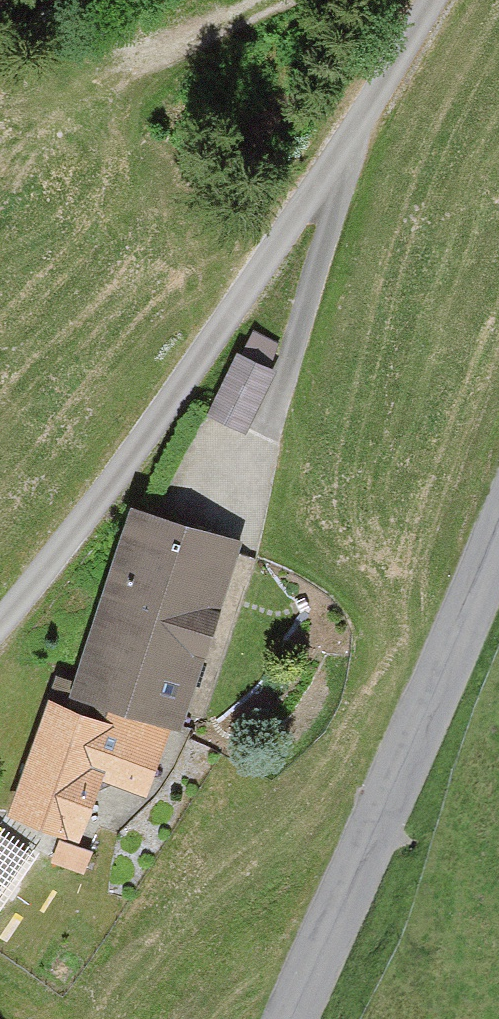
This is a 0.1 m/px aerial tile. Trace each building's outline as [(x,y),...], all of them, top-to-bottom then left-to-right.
[(215,398),(256,413),(279,348),(238,334),(215,398)] [(253,530),(135,493),(76,679),(193,716),(253,530)] [(174,713),(53,678),(16,802),(93,824),(109,769),(153,782),(174,713)] [(9,871),(0,866),(0,886),(9,871)]
